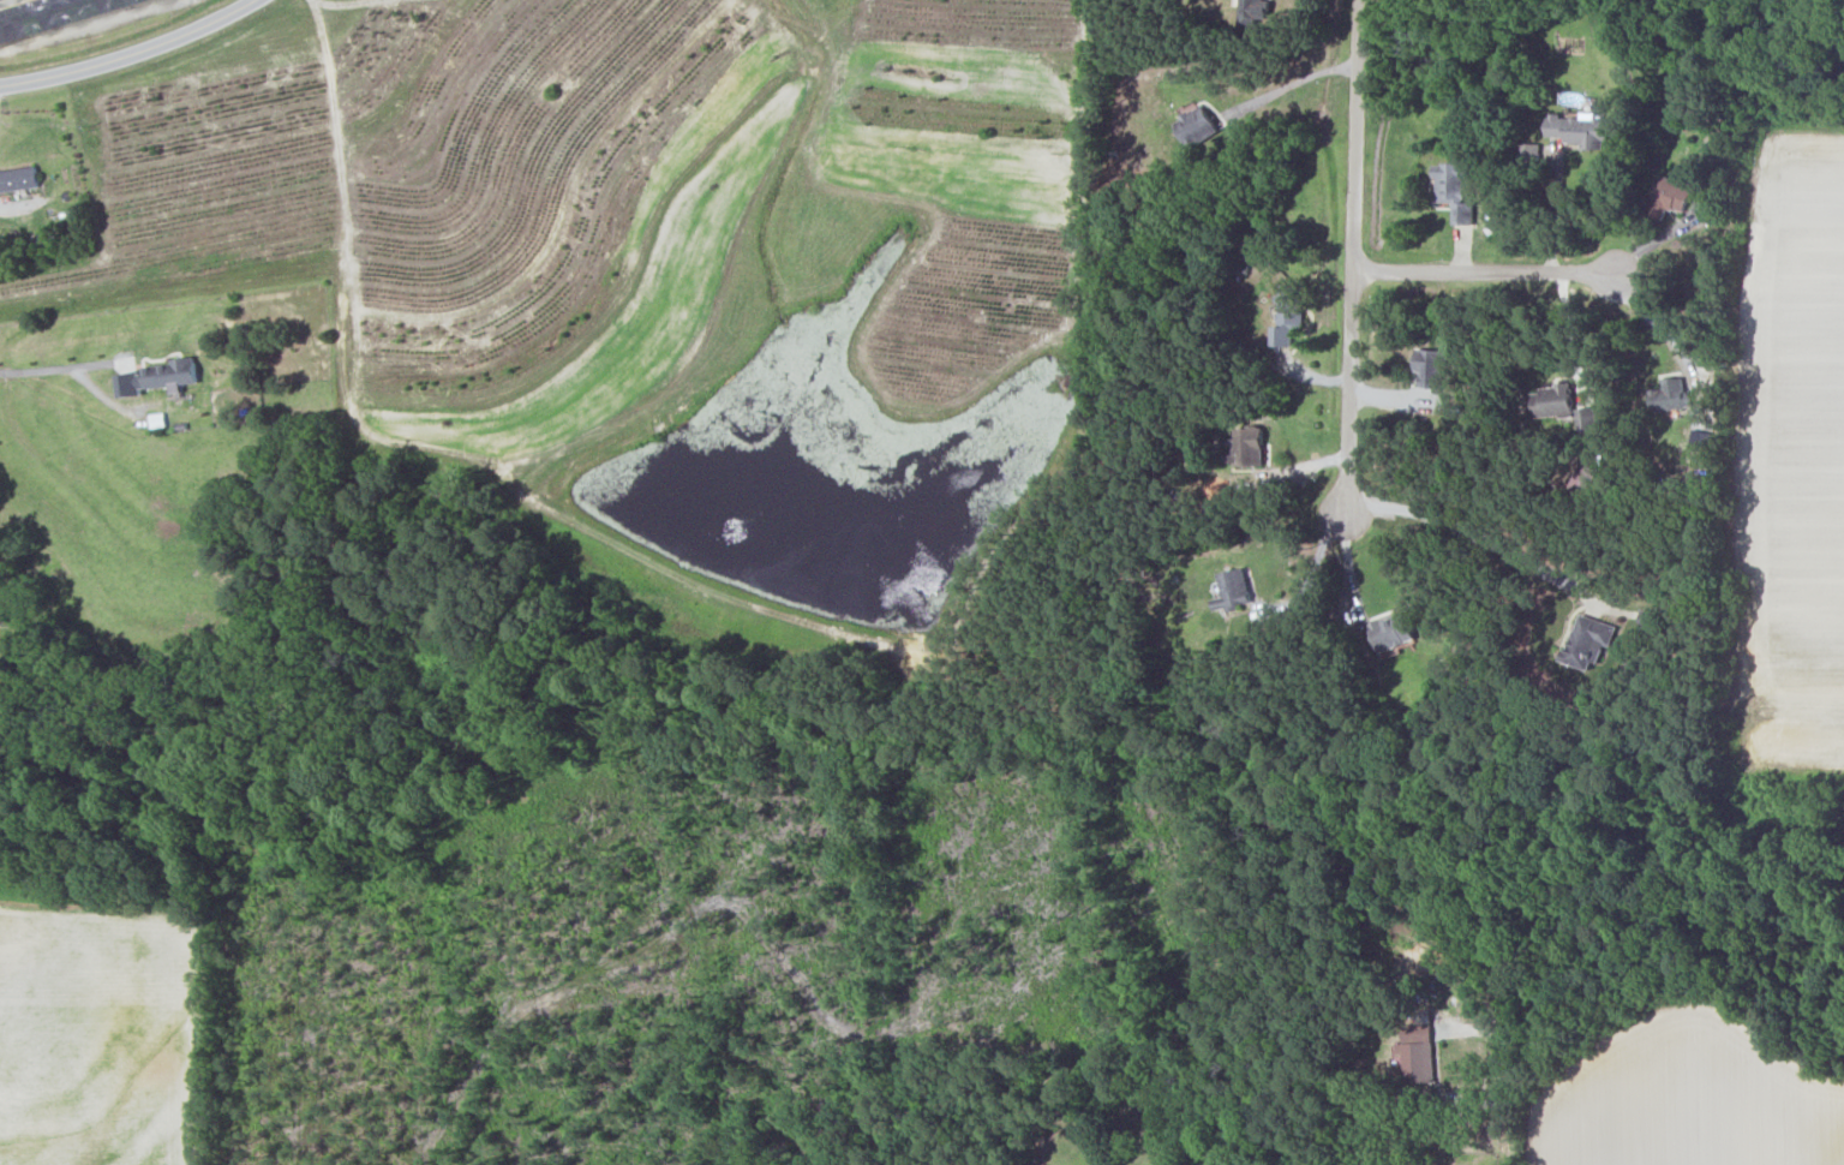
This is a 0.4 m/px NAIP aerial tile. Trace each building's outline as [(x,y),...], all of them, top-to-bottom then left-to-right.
[(1268,18),(1268,0),(1241,0),(1240,26),(1257,26),(1257,18),(1268,18)] [(1218,130),(1201,104),(1172,123),(1190,149),(1218,130)] [(1548,117),(1548,137),(1566,138),(1565,144),(1580,144),(1580,149),(1607,150),(1608,118),(1548,117)] [(1474,225),(1474,203),(1465,203),(1465,179),(1471,179),(1471,163),(1436,163),(1436,203),(1453,203),(1453,225),(1474,225)] [(37,189),(35,168),(0,171),(0,193),(37,189)] [(1684,213),(1698,183),(1687,178),(1685,184),(1664,174),(1646,213),(1662,220),(1669,206),(1684,213)] [(1271,347),(1292,347),(1292,329),(1301,329),(1302,285),(1279,285),(1278,326),(1271,326),(1271,347)] [(1451,351),(1417,349),(1416,372),(1419,372),(1418,387),(1443,388),(1444,367),(1451,367),(1451,351)] [(115,376),(118,399),(141,396),(140,390),(169,386),(170,394),(181,393),(180,385),(196,383),(193,359),(143,365),(144,373),(115,376)] [(1654,413),(1689,406),(1683,376),(1661,381),(1663,388),(1650,391),(1654,413)] [(1533,389),(1536,419),(1573,415),(1570,385),(1533,389)] [(1263,466),(1263,428),(1233,427),(1233,465),(1263,466)] [(1689,449),(1707,453),(1711,434),(1693,429),(1689,449)] [(1598,469),(1580,463),(1571,490),(1589,496),(1598,469)] [(1223,597),(1212,600),(1215,613),(1251,604),(1243,568),(1218,574),(1223,597)] [(1378,652),(1414,643),(1406,613),(1370,622),(1378,652)] [(1617,626),(1578,614),(1564,663),(1590,670),(1594,658),(1600,660),(1604,645),(1611,647),(1617,626)] [(1404,1083),(1434,1082),(1432,1024),(1403,1025),(1403,1044),(1395,1044),(1395,1056),(1403,1056),(1404,1083)]
